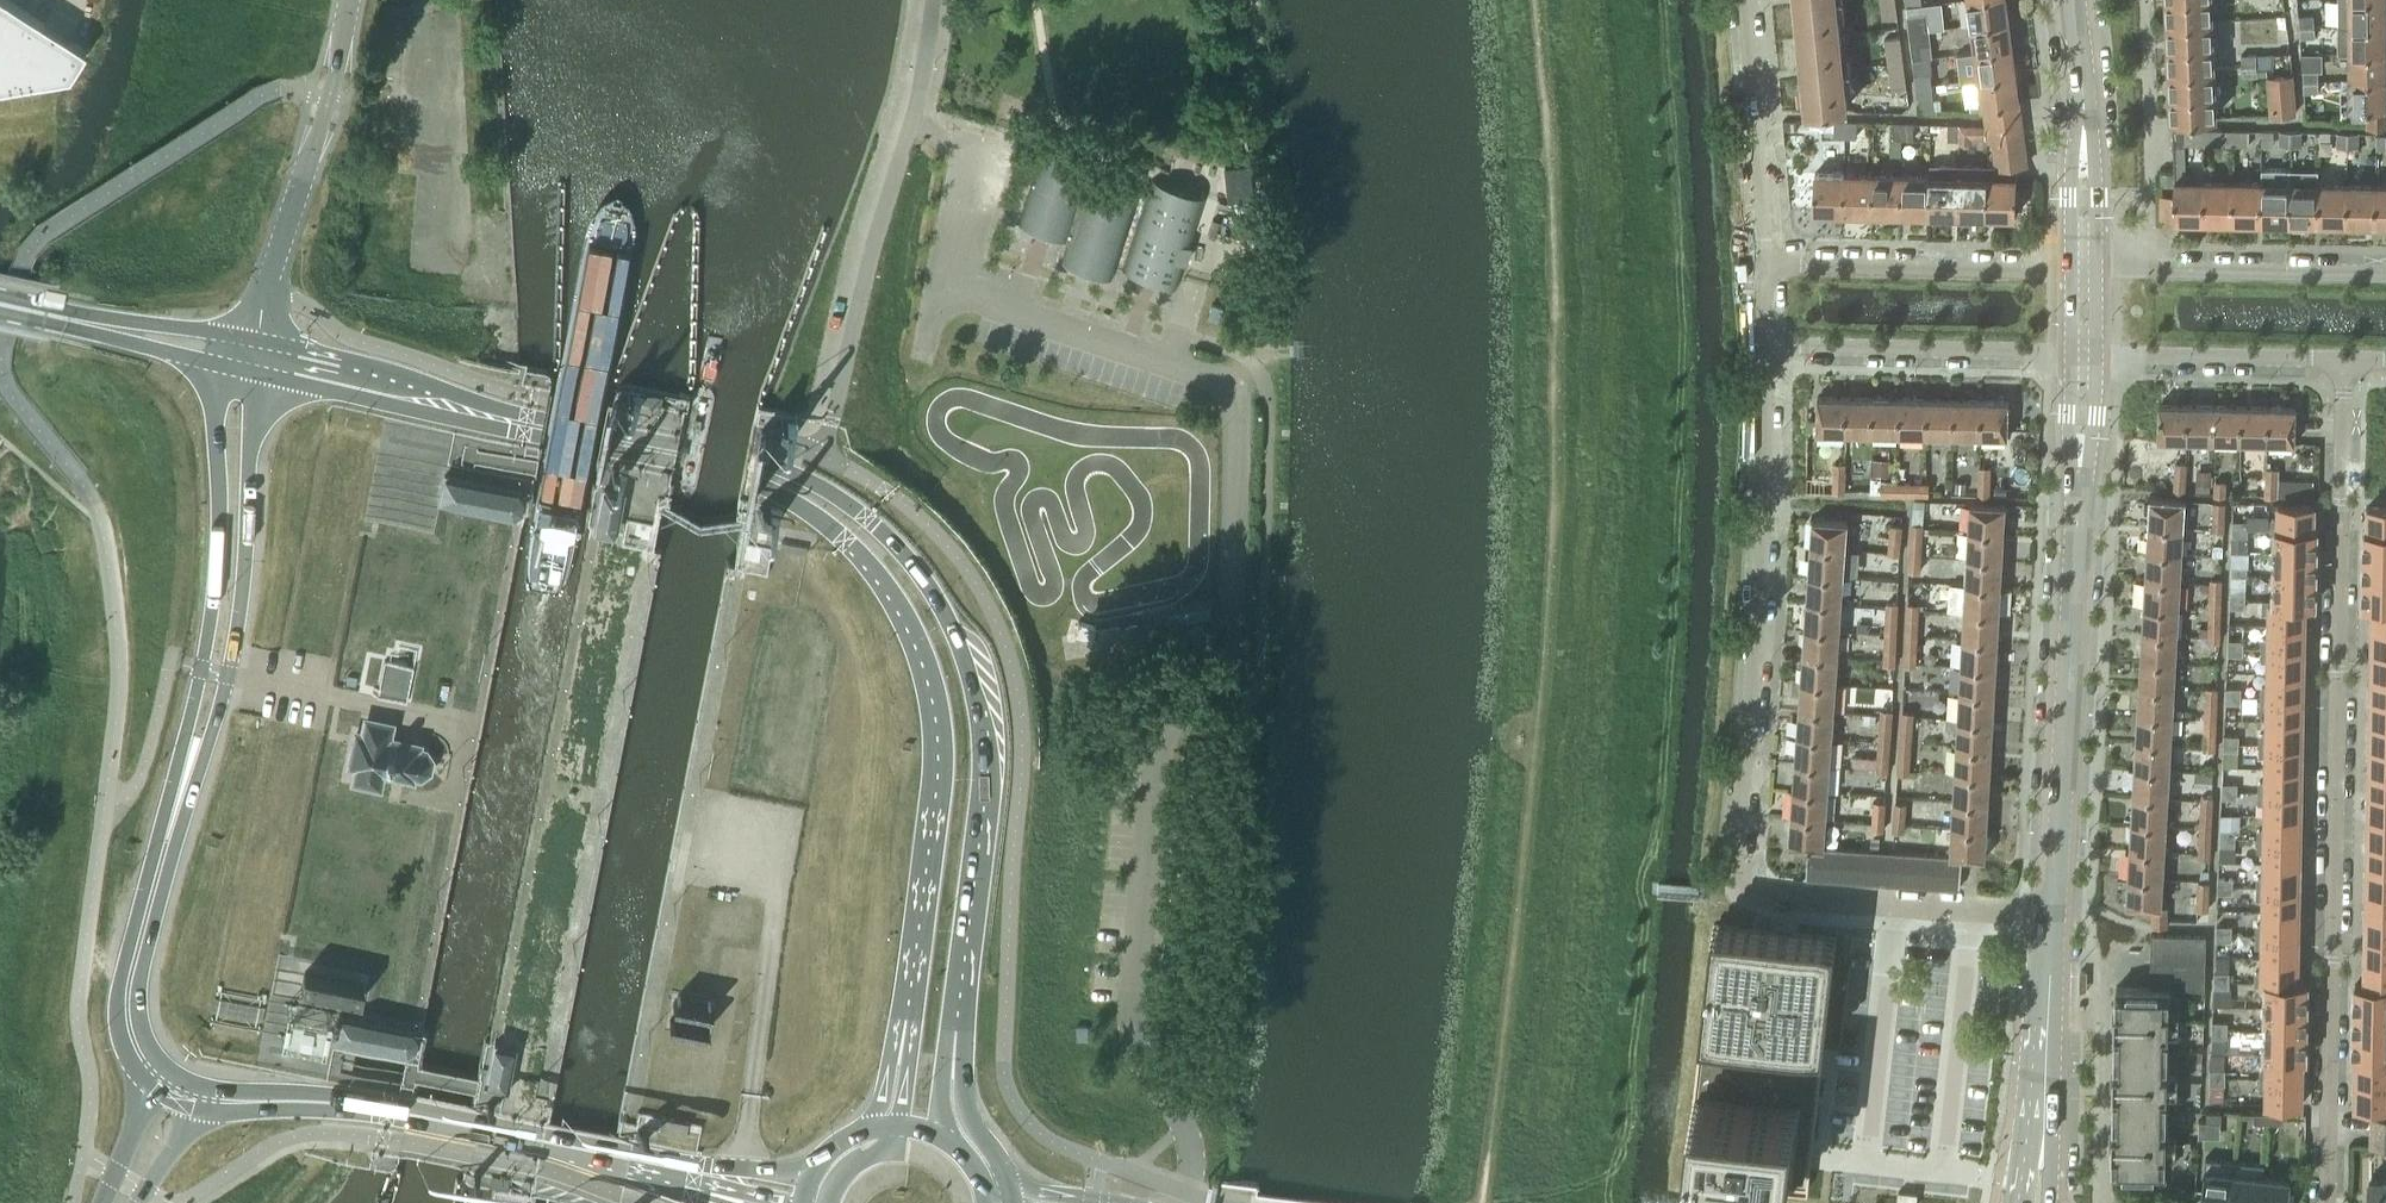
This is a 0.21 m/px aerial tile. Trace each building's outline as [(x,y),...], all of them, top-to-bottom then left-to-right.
[(70,73),(86,48),(10,0),(0,0),(0,85),(70,73)] [(1798,37),(1840,32),(1836,0),(1799,0),(1795,0),(1798,37)] [(1880,1),(1881,9),(1896,7),(1895,0),(1886,0),(1880,1)] [(1972,24),(2008,20),(2005,0),(1969,0),(1972,24)] [(2168,19),(2211,18),(2210,0),(2167,0),(2168,19)] [(2350,25),(2385,25),(2385,0),(2350,0),(2350,25)] [(1896,7),(1881,9),(1882,18),(1897,16),(1896,7)] [(1906,14),(1909,32),(1928,30),(1925,12),(1906,14)] [(2298,16),(2299,26),(2314,25),(2314,14),(2298,16)] [(2168,19),(2170,68),(2213,67),(2211,18),(2168,19)] [(1972,24),(1976,51),(2011,46),(2008,20),(1972,24)] [(2299,26),(2300,37),(2315,36),(2314,25),(2299,26)] [(2350,25),(2338,25),(2339,52),(2351,52),(2385,52),(2385,25),(2350,25)] [(1909,32),(1912,58),(1931,56),(1928,30),(1909,32)] [(1798,37),(1802,73),(1843,68),(1840,32),(1798,37)] [(1899,36),(1884,38),(1885,47),(1901,45),(1899,36)] [(1885,47),(1886,55),(1902,53),(1901,45),(1885,47)] [(1976,51),(1979,78),(2014,73),(2011,46),(1976,51)] [(2257,77),(2268,75),(2277,74),(2276,63),(2275,52),(2256,55),(2256,66),(2257,77)] [(2351,79),(2385,79),(2385,52),(2351,52),(2351,79)] [(1886,55),(1888,64),(1903,62),(1902,53),(1886,55)] [(2243,56),(2243,66),(2256,66),(2256,55),(2243,56)] [(1888,64),(1889,72),(1904,70),(1903,62),(1888,64)] [(2243,77),(2257,77),(2256,66),(2243,66),(2243,77)] [(2213,67),(2170,68),(2172,117),(2215,116),(2213,67)] [(1843,68),(1802,73),(1806,110),(1847,105),(1843,68)] [(2317,69),(2302,70),(2302,80),(2318,80),(2317,69)] [(1889,72),(1890,81),(1905,79),(1904,70),(1889,72)] [(1914,74),(1916,85),(1931,83),(1930,72),(1914,74)] [(1982,105),(1984,105),(2018,101),(2014,73),(1979,78),(1982,105)] [(2277,74),(2268,75),(2271,114),(2296,112),(2293,73),(2277,74)] [(1890,81),(1891,90),(1906,88),(1905,79),(1890,81)] [(2368,107),(2385,106),(2385,79),(2351,79),(2351,107),(2368,107)] [(2318,80),(2302,80),(2303,91),(2318,90),(2318,80)] [(1931,83),(1916,85),(1917,97),(1933,95),(1931,83)] [(2018,101),(1984,105),(1985,114),(2020,115),(2018,101)] [(2368,107),(2368,123),(2385,123),(2385,106),(2368,107)] [(1834,120),(1834,136),(1844,136),(1845,121),(1834,120)] [(1845,121),(1844,136),(1855,137),(1856,121),(1845,121)] [(1891,138),(1902,138),(1902,122),(1891,122),(1891,138)] [(1902,122),(1902,138),(1912,138),(1913,122),(1902,122)] [(1948,139),(1958,139),(1959,124),(1948,123),(1948,139)] [(1958,139),(1969,139),(1969,135),(1987,135),(1986,124),(1970,124),(1959,124),(1958,139)] [(1986,124),(1987,135),(1988,140),(1993,139),(1998,138),(1999,124),(1986,124)] [(1996,167),(1998,167),(1998,176),(2016,177),(2016,165),(2026,164),(2021,125),(1999,124),(1998,138),(1993,139),(1996,167)] [(2172,127),(2173,142),(2184,143),(2184,127),(2172,127)] [(2184,127),(2184,143),(2194,143),(2195,127),(2184,127)] [(2205,128),(2195,127),(2194,143),(2205,143),(2205,128)] [(2205,128),(2205,143),(2215,143),(2216,128),(2205,128)] [(2226,128),(2216,128),(2215,143),(2226,144),(2226,128)] [(2237,128),(2226,128),(2226,144),(2237,144),(2237,128)] [(2248,129),(2237,128),(2237,144),(2248,144),(2248,129)] [(2279,129),(2279,145),(2290,145),(2290,130),(2279,129)] [(2290,130),(2290,145),(2300,145),(2301,130),(2290,130)] [(2336,146),(2347,147),(2347,131),(2337,131),(2336,146)] [(2347,131),(2347,147),(2358,147),(2358,131),(2347,131)] [(2385,148),(2385,132),(2376,132),(2376,148),(2385,148)] [(1046,232),(1069,239),(1062,261),(1111,278),(1141,184),(1091,169),(1094,158),(1045,142),(1019,223),(1046,232)] [(2173,142),(2174,161),(2184,162),(2184,143),(2173,142)] [(2174,161),(2174,180),(2185,180),(2184,162),(2174,161)] [(1928,213),(1957,213),(1958,166),(1929,165),(1929,175),(1928,213)] [(1957,213),(1986,214),(1987,167),(1958,166),(1957,213)] [(1987,167),(1986,214),(2016,215),(2017,177),(2016,177),(1998,176),(1998,167),(1996,167),(1987,167)] [(1814,210),(1843,211),(1844,173),(1814,172),(1814,210)] [(1843,211),(1871,212),(1872,174),(1844,173),(1843,211)] [(1871,212),(1900,212),(1901,174),(1872,174),(1871,212)] [(1900,212),(1928,213),(1929,175),(1901,174),(1900,212)] [(1151,178),(1122,269),(1148,277),(1177,286),(1206,196),(1151,178)] [(2174,218),(2203,218),(2204,180),(2185,180),(2174,180),(2174,218)] [(2203,218),(2231,219),(2232,181),(2204,180),(2203,218)] [(2231,219),(2260,220),(2261,182),(2232,181),(2231,219)] [(2260,220),(2289,220),(2289,182),(2261,182),(2260,220)] [(2289,220),(2317,221),(2318,183),(2289,182),(2289,220)] [(2317,221),(2346,222),(2347,184),(2318,183),(2317,221)] [(2346,222),(2374,222),(2375,184),(2347,184),(2346,222)] [(2374,222),(2385,223),(2385,185),(2375,184),(2374,222)] [(1817,432),(1844,432),(1845,397),(1817,396),(1817,432)] [(1844,432),(1872,433),(1872,397),(1845,397),(1844,432)] [(1872,433),(1899,433),(1899,398),(1872,397),(1872,433)] [(1899,433),(1926,434),(1927,398),(1899,398),(1899,433)] [(1926,434),(1953,435),(1954,399),(1927,398),(1926,434)] [(1953,435),(1980,435),(1981,400),(1954,399),(1953,435)] [(1981,400),(1980,435),(2008,436),(2009,400),(1981,400)] [(2158,439),(2186,440),(2187,404),(2159,404),(2158,439)] [(2186,440),(2213,440),(2214,405),(2187,404),(2186,440)] [(2213,440),(2240,441),(2241,405),(2214,405),(2213,440)] [(2240,441),(2267,442),(2268,406),(2241,405),(2240,441)] [(2268,406),(2267,442),(2295,442),(2296,407),(2268,406)] [(2175,462),(2174,476),(2185,477),(2185,462),(2175,462)] [(1833,463),(1833,478),(1843,478),(1844,463),(1833,463)] [(1980,466),(1979,481),(1990,481),(1990,467),(1980,466)] [(2267,467),(2266,481),(2277,482),(2277,467),(2267,467)] [(523,497),(518,488),(445,474),(441,498),(513,512),(521,506),(523,497)] [(1881,475),(1870,475),(1870,493),(1880,493),(1881,483),(1881,475)] [(2174,491),(2184,491),(2185,477),(2174,476),(2174,491)] [(1843,478),(1833,478),(1833,492),(1843,492),(1843,478)] [(2214,494),(2224,495),(2225,480),(2215,480),(2214,494)] [(1979,481),(1979,495),(1989,495),(1990,481),(1979,481)] [(2266,496),(2276,496),(2277,482),(2266,481),(2266,496)] [(1896,483),(1881,483),(1880,493),(1896,493),(1896,483)] [(1912,483),(1896,483),(1896,493),(1912,493),(1912,483)] [(1928,483),(1912,483),(1912,493),(1929,494),(1928,483)] [(620,493),(602,489),(594,528),(613,532),(620,493)] [(2149,496),(2148,524),(2183,526),(2185,498),(2149,496)] [(2214,501),(2214,515),(2224,516),(2225,501),(2214,501)] [(1971,502),(1969,530),(2004,532),(2006,504),(1971,502)] [(2272,518),(2272,529),(2317,530),(2317,529),(2314,529),(2314,504),(2278,504),(2278,518),(2272,518)] [(2364,531),(2385,531),(2385,506),(2368,506),(2367,530),(2364,530),(2364,531)] [(2213,530),(2223,530),(2224,516),(2214,515),(2213,530)] [(1812,518),(1810,546),(1845,549),(1847,521),(1812,518)] [(1912,523),(1911,535),(1922,536),(1922,524),(1912,523)] [(2148,524),(2146,551),(2182,553),(2183,526),(2148,524)] [(1892,525),(1891,539),(1901,540),(1902,525),(1900,525),(1892,525)] [(2233,527),(2233,535),(2232,551),(2249,551),(2249,535),(2248,535),(2248,527),(2233,527)] [(2278,539),(2277,553),(2316,553),(2317,530),(2272,529),(2274,529),(2273,539),(2278,539)] [(1969,530),(1967,557),(2003,559),(2004,532),(1969,530)] [(2364,555),(2385,555),(2385,531),(2364,531),(2364,555)] [(1922,536),(1911,535),(1911,547),(1921,548),(1922,536)] [(1890,553),(1900,554),(1901,540),(1891,539),(1890,553)] [(1810,546),(1808,573),(1843,576),(1845,549),(1810,546)] [(1911,547),(1909,571),(1919,572),(1921,548),(1911,547)] [(2146,551),(2145,578),(2180,580),(2182,553),(2146,551)] [(2232,566),(2232,575),(2247,576),(2247,575),(2247,566),(2249,566),(2249,557),(2261,557),(2261,551),(2249,551),(2232,551),(2232,566)] [(2273,566),(2273,576),(2315,577),(2316,553),(2277,553),(2277,566),(2273,566)] [(2363,578),(2385,579),(2385,555),(2364,555),(2363,578)] [(1967,557),(1966,584),(2001,586),(2003,559),(1967,557)] [(1808,573),(1806,600),(1842,603),(1843,576),(1808,573)] [(2230,592),(2230,599),(2245,600),(2245,593),(2247,576),(2232,575),(2230,592)] [(2263,599),(2263,600),(2315,601),(2315,577),(2273,576),(2273,577),(2277,577),(2277,590),(2272,590),(2272,600),(2263,599)] [(2145,578),(2143,605),(2179,607),(2180,580),(2145,578)] [(2211,578),(2210,594),(2221,594),(2221,579),(2211,578)] [(2363,602),(2385,603),(2385,579),(2363,578),(2363,602)] [(1966,584),(1964,611),(1999,613),(2001,586),(1966,584)] [(2221,594),(2210,594),(2210,609),(2220,610),(2221,594)] [(1806,600),(1804,627),(1840,630),(1842,603),(1806,600)] [(2269,611),(2269,624),(2305,626),(2306,602),(2315,602),(2315,601),(2263,600),(2263,611),(2269,611)] [(2372,627),(2385,627),(2385,603),(2363,602),(2363,603),(2372,603),(2372,627)] [(1888,603),(1887,618),(1897,619),(1898,603),(1888,603)] [(1908,604),(1907,619),(1917,620),(1918,604),(1908,604)] [(2143,605),(2142,632),(2177,634),(2179,607),(2143,605)] [(2220,610),(2210,609),(2209,625),(2219,625),(2220,610)] [(1964,611),(1963,638),(1998,639),(1999,613),(1964,611)] [(1897,619),(1887,618),(1886,634),(1896,634),(1897,619)] [(1917,620),(1907,619),(1906,635),(1917,635),(1917,620)] [(2262,637),(2262,648),(2305,649),(2305,626),(2269,624),(2269,638),(2262,637)] [(2219,625),(2209,625),(2208,640),(2219,641),(2219,625)] [(1804,627),(1802,654),(1838,657),(1840,630),(1804,627)] [(2371,650),(2385,651),(2385,627),(2372,627),(2371,650)] [(2142,632),(2140,660),(2176,662),(2177,634),(2142,632)] [(1886,634),(1885,649),(1896,650),(1896,634),(1886,634)] [(1906,635),(1905,650),(1916,651),(1917,635),(1906,635)] [(1963,638),(1961,665),(1996,667),(1998,639),(1963,638)] [(371,694),(363,733),(357,732),(350,763),(358,765),(355,779),(379,784),(381,770),(412,776),(413,772),(420,774),(428,768),(430,758),(425,750),(418,748),(418,745),(390,739),(398,700),(407,701),(418,648),(399,644),(397,653),(390,652),(390,653),(368,649),(359,692),(371,694)] [(2268,659),(2268,672),(2304,673),(2305,649),(2262,648),(2262,658),(2268,659)] [(1896,650),(1885,649),(1884,665),(1895,665),(1896,650)] [(1915,667),(1916,651),(1905,650),(1905,666),(1915,667)] [(2371,674),(2385,675),(2385,651),(2371,650),(2371,674)] [(1802,654),(1800,681),(1836,684),(1838,657),(1802,654)] [(2140,660),(2138,687),(2174,689),(2176,662),(2140,660)] [(1961,665),(1959,692),(1995,694),(1996,667),(1961,665)] [(2261,685),(2261,696),(2304,696),(2304,673),(2268,672),(2268,685),(2261,685)] [(2370,698),(2385,698),(2385,675),(2371,674),(2370,698)] [(1800,681),(1798,709),(1834,711),(1836,684),(1800,681)] [(2138,687),(2137,714),(2172,716),(2174,689),(2138,687)] [(2206,687),(2206,702),(2216,703),(2217,687),(2206,687)] [(1959,692),(1958,719),(1993,721),(1995,694),(1959,692)] [(2267,706),(2267,720),(2303,720),(2304,696),(2261,696),(2261,706),(2267,706)] [(2370,722),(2385,722),(2385,698),(2370,698),(2370,722)] [(2216,703),(2206,702),(2205,718),(2216,718),(2216,703)] [(1798,709),(1797,735),(1832,738),(1834,711),(1798,709)] [(1882,710),(1881,726),(1891,727),(1892,711),(1882,710)] [(1902,712),(1901,727),(1911,728),(1912,713),(1902,712)] [(2137,714),(2135,741),(2171,743),(2172,716),(2137,714)] [(2205,718),(2204,733),(2215,734),(2216,718),(2205,718)] [(1958,719),(1956,746),(1992,748),(1993,721),(1958,719)] [(2260,733),(2260,743),(2303,744),(2303,720),(2267,720),(2267,733),(2260,733)] [(2369,746),(2385,746),(2385,722),(2370,722),(2369,746)] [(1891,727),(1881,726),(1879,742),(1890,742),(1891,727)] [(1901,727),(1899,743),(1910,744),(1911,728),(1901,727)] [(2215,734),(2204,733),(2204,749),(2214,749),(2215,734)] [(1797,735),(1795,762),(1830,765),(1832,738),(1797,735)] [(2135,741),(2134,768),(2169,770),(2171,743),(2135,741)] [(1879,742),(1878,757),(1888,758),(1890,742),(1879,742)] [(1899,743),(1898,759),(1909,759),(1910,744),(1899,743)] [(2266,754),(2266,767),(2302,768),(2303,744),(2260,743),(2260,754),(2266,754)] [(1956,746),(1955,773),(1990,775),(1992,748),(1956,746)] [(2369,769),(2385,770),(2385,746),(2369,746),(2369,769)] [(1888,758),(1878,757),(1877,773),(1887,773),(1888,758)] [(1909,759),(1898,759),(1897,774),(1907,775),(1909,759)] [(1795,762),(1793,790),(1828,792),(1830,765),(1795,762)] [(2259,780),(2259,791),(2302,792),(2302,768),(2266,767),(2266,780),(2259,780)] [(2134,768),(2132,795),(2168,797),(2169,770),(2134,768)] [(2368,793),(2385,794),(2385,770),(2369,769),(2368,793)] [(1955,773),(1953,800),(1989,802),(1990,775),(1955,773)] [(1793,790),(1791,816),(1826,819),(1828,792),(1793,790)] [(2265,801),(2265,815),(2301,816),(2302,792),(2259,791),(2259,801),(2265,801)] [(2368,817),(2385,817),(2385,794),(2368,793),(2368,817)] [(2132,795),(2131,822),(2166,824),(2168,797),(2132,795)] [(2191,810),(2201,810),(2212,811),(2212,795),(2202,795),(2202,800),(2192,800),(2191,810)] [(1953,800),(1952,826),(1987,829),(1989,802),(1953,800)] [(1875,801),(1874,816),(1884,817),(1885,802),(1875,801)] [(1895,803),(1894,817),(1904,818),(1905,804),(1895,803)] [(2212,811),(2201,810),(2201,826),(2211,827),(2212,811)] [(2220,838),(2234,838),(2235,830),(2240,831),(2241,814),(2221,814),(2220,838)] [(2258,828),(2258,838),(2300,839),(2301,816),(2265,815),(2264,828),(2258,828)] [(1789,844),(1808,846),(1823,847),(1824,847),(1826,819),(1791,816),(1789,844)] [(1872,830),(1883,831),(1884,817),(1874,816),(1872,830)] [(1893,832),(1903,832),(1904,818),(1894,817),(1893,832)] [(2367,841),(2385,841),(2385,817),(2368,817),(2367,841)] [(2131,822),(2129,849),(2165,851),(2166,824),(2131,822)] [(1952,826),(1950,855),(1962,856),(1985,857),(1987,829),(1952,826)] [(2189,843),(2189,853),(2199,853),(2199,857),(2209,858),(2211,827),(2201,826),(2200,843),(2189,843)] [(2264,849),(2264,862),(2300,863),(2300,839),(2258,838),(2258,849),(2264,849)] [(2367,865),(2385,865),(2385,841),(2367,841),(2367,865)] [(1806,875),(1821,876),(1823,847),(1808,846),(1806,875)] [(1821,876),(1836,877),(1838,848),(1824,847),(1823,847),(1821,876)] [(1836,877),(1850,878),(1852,849),(1838,848),(1836,877)] [(1850,878),(1864,879),(1866,850),(1852,849),(1850,878)] [(2129,849),(2128,876),(2163,878),(2165,851),(2129,849)] [(1866,850),(1864,879),(1879,880),(1881,851),(1866,850)] [(1885,851),(1881,851),(1879,880),(1883,880),(1887,881),(1890,851),(1885,851)] [(1887,881),(1902,882),(1904,852),(1890,851),(1887,881)] [(1902,882),(1916,883),(1918,853),(1904,852),(1902,882)] [(1916,883),(1931,884),(1933,854),(1918,853),(1916,883)] [(1931,884),(1945,885),(1947,855),(1933,854),(1931,884)] [(1947,855),(1945,885),(1960,886),(1962,856),(1950,855),(1947,855)] [(2218,862),(2218,885),(2232,885),(2233,862),(2218,862)] [(2257,876),(2257,886),(2299,887),(2300,863),(2264,862),(2263,876),(2257,876)] [(2366,888),(2385,889),(2385,865),(2367,865),(2366,888)] [(2126,904),(2152,905),(2161,906),(2162,905),(2163,878),(2128,876),(2126,904)] [(2197,909),(2207,909),(2209,880),(2198,880),(2197,909)] [(2232,885),(2218,885),(2217,910),(2232,910),(2232,885)] [(2263,897),(2263,910),(2299,911),(2299,887),(2257,886),(2257,897),(2263,897)] [(2365,912),(2385,913),(2385,889),(2366,888),(2365,912)] [(2161,906),(2152,905),(2152,926),(2167,926),(2167,906),(2162,905),(2161,906)] [(2256,923),(2256,934),(2298,934),(2299,911),(2263,910),(2262,923),(2256,923)] [(2365,936),(2385,936),(2385,913),(2365,912),(2365,936)] [(1694,1097),(1684,1183),(1788,1195),(1789,1183),(1809,1185),(1811,1164),(1807,1163),(1808,1155),(1809,1147),(1813,1148),(1818,1110),(1825,1032),(1836,949),(1824,947),(1825,936),(1776,930),(1726,924),(1724,936),(1712,935),(1703,1019),(1694,1097)] [(2216,925),(2216,933),(2231,933),(2231,926),(2216,925)] [(2215,940),(2230,941),(2231,933),(2216,933),(2215,940)] [(2262,944),(2262,958),(2298,958),(2298,934),(2256,934),(2256,944),(2262,944)] [(2112,1173),(2166,1175),(2169,988),(2205,989),(2206,937),(2151,936),(2150,988),(2116,987),(2112,1173)] [(2364,960),(2385,960),(2385,936),(2365,936),(2364,960)] [(2255,971),(2255,981),(2307,983),(2307,982),(2297,982),(2298,958),(2262,958),(2261,971),(2255,971)] [(2385,984),(2385,960),(2364,960),(2364,983),(2355,983),(2355,984),(2385,984)] [(2263,1005),(2263,1006),(2306,1007),(2307,983),(2255,981),(2255,982),(2264,982),(2264,992),(2268,992),(2268,1005),(2263,1005)] [(2354,1008),(2385,1008),(2385,984),(2355,984),(2354,1008)] [(2267,1016),(2267,1030),(2306,1030),(2306,1007),(2263,1006),(2263,1016),(2267,1016)] [(2354,1031),(2385,1032),(2385,1008),(2354,1008),(2354,1031)] [(336,1036),(408,1050),(417,1045),(418,1035),(413,1027),(340,1013),(336,1036)] [(2263,1043),(2262,1053),(2305,1054),(2306,1030),(2267,1030),(2267,1043),(2263,1043)] [(2353,1055),(2385,1056),(2385,1032),(2354,1031),(2353,1055)] [(495,1043),(487,1082),(506,1086),(513,1047),(495,1043)] [(2260,1067),(2260,1078),(2302,1078),(2303,1055),(2305,1055),(2305,1054),(2262,1053),(2262,1054),(2267,1054),(2266,1067),(2260,1067)] [(2355,1080),(2385,1080),(2385,1056),(2353,1055),(2353,1056),(2356,1056),(2355,1080)] [(2302,1078),(2260,1078),(2259,1088),(2266,1088),(2265,1103),(2301,1103),(2302,1078)] [(2355,1080),(2355,1105),(2385,1105),(2385,1080),(2355,1080)] [(2206,1111),(2206,1121),(2222,1122),(2222,1112),(2206,1111)] [(2256,1112),(2256,1122),(2270,1122),(2270,1112),(2256,1112)] [(2270,1112),(2270,1122),(2284,1122),(2284,1113),(2270,1112)] [(2370,1132),(2385,1133),(2385,1118),(2371,1117),(2370,1132)] [(2222,1122),(2206,1121),(2199,1121),(2199,1138),(2221,1138),(2222,1122)] [(2370,1132),(2369,1147),(2385,1147),(2385,1133),(2370,1132)] [(2234,1172),(2205,1169),(2201,1202),(2231,1202),(2234,1172)] [(2263,1176),(2234,1172),(2231,1202),(2260,1202),(2263,1176)] [(2292,1179),(2263,1176),(2260,1202),(2290,1202),(2292,1179)] [(2369,1178),(2369,1202),(2385,1202),(2385,1178),(2369,1178)] [(1898,1202),(1917,1202),(1918,1192),(1899,1190),(1898,1202)]
